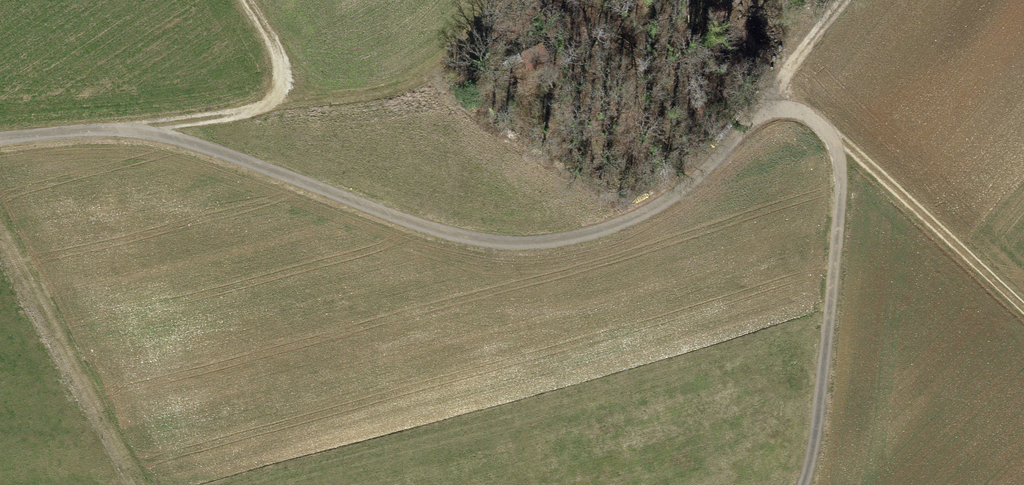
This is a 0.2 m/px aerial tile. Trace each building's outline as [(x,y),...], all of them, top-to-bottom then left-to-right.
[(521,62),(516,53),(505,58),(510,67),(521,62)]
